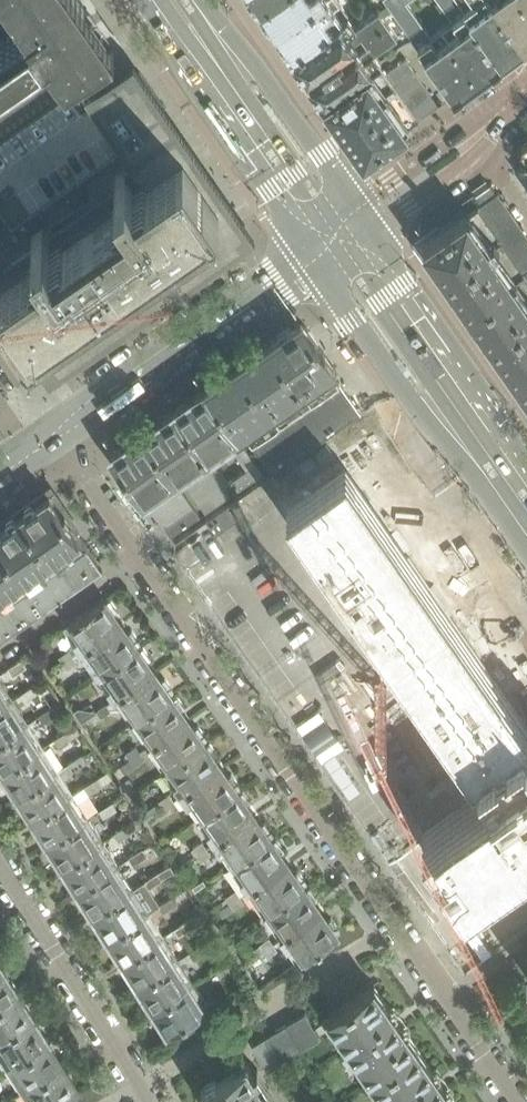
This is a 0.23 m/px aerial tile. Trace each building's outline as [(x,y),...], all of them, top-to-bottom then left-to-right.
[(41,62),(48,57),(65,83),(114,49),(80,0),(8,0),(26,26),(0,44),(0,91),(41,62)] [(259,8),(271,0),(254,0),(259,8)] [(259,8),(291,54),(348,14),(338,0),(271,0),(259,8)] [(501,62),(456,0),(437,0),(452,20),(441,28),(430,35),(406,0),(387,0),(396,15),(413,39),(453,96),(462,90),(501,62)] [(501,62),(523,46),(490,0),(456,0),(501,62)] [(523,46),(526,42),(526,5),(523,0),(490,0),(523,46)] [(348,14),(291,54),(305,73),(308,77),(387,21),(378,8),(355,25),(348,14)] [(387,21),(308,77),(324,100),(379,63),(381,62),(373,51),(396,34),(387,21)] [(379,63),(324,100),(363,157),(381,144),(438,104),(405,57),(384,71),(379,63)] [(128,157),(176,123),(133,61),(85,95),(128,157)] [(254,235),(176,123),(128,157),(133,165),(126,170),(125,169),(114,177),(121,186),(49,236),(42,227),(31,234),(38,244),(0,270),(0,309),(49,380),(152,308),(254,235)] [(521,146),(520,144),(518,146),(519,147),(517,148),(518,150),(520,149),(526,159),(526,141),(521,146)] [(521,168),(520,167),(519,169),(520,171),(520,170),(526,180),(526,163),(521,168)] [(495,192),(489,184),(475,195),(480,203),(495,192)] [(500,238),(520,225),(497,192),(423,243),(469,309),(526,268),(526,243),(511,254),(500,238)] [(469,309),(513,374),(526,364),(526,268),(469,309)] [(361,412),(339,382),(330,369),(334,367),(304,324),(295,322),(237,362),(249,379),(255,375),(307,450),(361,412)] [(307,450),(255,375),(249,379),(237,362),(174,406),(238,498),(267,478),(307,450)] [(513,374),(526,393),(526,364),(513,374)] [(116,455),(115,456),(171,536),(173,534),(199,516),(178,485),(183,482),(205,512),(230,494),(228,492),(223,485),(226,483),(227,482),(174,406),(143,428),(117,446),(117,447),(118,447),(116,455)] [(325,443),(314,451),(320,459),(331,452),(330,450),(325,443)] [(309,455),(298,463),(304,471),(315,463),(309,455)] [(286,506),(316,548),(385,648),(394,662),(461,758),(455,762),(462,772),(469,767),(472,772),(472,773),(477,769),(483,778),(474,784),(479,791),(421,832),(422,833),(462,891),(468,887),(493,870),(492,869),(503,862),(503,863),(526,847),(526,699),(526,698),(514,707),(408,555),(345,464),(287,505),(286,506)] [(175,542),(168,547),(172,554),(184,570),(187,575),(203,598),(388,863),(396,858),(180,547),(223,517),(418,797),(399,811),(417,837),(422,833),(421,832),(479,791),(474,784),(483,778),(477,769),(472,773),(461,758),(394,662),(385,648),(316,548),(286,506),(267,478),(238,498),(228,505),(206,520),(175,542)] [(49,493),(0,527),(0,543),(46,609),(101,570),(101,571),(103,570),(101,568),(100,568),(87,548),(49,493)] [(223,517),(180,547),(396,858),(420,841),(417,837),(399,811),(418,797),(223,517)] [(0,543),(0,641),(46,609),(0,543)] [(80,650),(120,623),(115,616),(117,615),(115,612),(117,610),(109,598),(107,600),(105,597),(69,623),(78,637),(73,640),(80,650)] [(102,671),(139,645),(137,643),(140,642),(132,630),(129,632),(128,629),(125,630),(120,623),(80,650),(87,660),(92,657),(102,671)] [(114,698),(153,671),(148,664),(151,662),(149,659),(151,658),(143,646),(141,648),(139,645),(102,671),(111,684),(106,688),(114,698)] [(63,663),(74,655),(69,649),(59,657),(63,663)] [(68,670),(79,662),(74,655),(63,663),(68,670)] [(14,674),(27,666),(22,658),(9,667),(14,674)] [(136,719),(172,694),(171,691),(173,689),(165,678),(163,680),(161,677),(159,678),(153,671),(114,698),(120,708),(126,705),(136,719)] [(13,698),(0,677),(0,707),(13,698)] [(30,698),(43,689),(38,682),(25,691),(30,698)] [(147,746),(186,718),(182,712),(184,710),(182,707),(184,706),(176,694),(174,696),(172,694),(136,719),(145,732),(140,736),(147,746)] [(28,722),(13,698),(0,707),(0,740),(28,722)] [(101,717),(111,710),(107,703),(97,711),(101,717)] [(45,722),(58,713),(53,706),(40,715),(45,722)] [(168,767),(205,741),(204,739),(206,737),(198,726),(196,727),(194,725),(192,726),(186,718),(147,746),(153,756),(158,753),(168,767)] [(43,745),(28,722),(0,740),(0,770),(1,771),(43,745)] [(73,737),(81,731),(76,724),(55,738),(59,746),(73,737)] [(180,794),(220,767),(215,760),(217,758),(215,755),(217,754),(209,742),(207,744),(205,741),(168,767),(178,781),(173,784),(180,794)] [(17,796),(58,769),(43,745),(1,771),(17,796)] [(135,745),(125,752),(130,758),(140,751),(135,745)] [(134,765),(144,758),(140,751),(130,758),(134,765)] [(74,769),(88,761),(84,753),(70,762),(74,769)] [(202,815),(239,789),(237,787),(239,785),(231,774),(229,775),(227,773),(225,774),(220,767),(180,794),(187,803),(187,804),(192,801),(202,815)] [(32,819),(74,793),(58,769),(17,796),(32,819)] [(89,793),(103,784),(98,777),(85,786),(89,793)] [(213,842),(253,815),(248,808),(250,806),(248,803),(251,802),(243,790),(240,792),(239,789),(202,815),(211,828),(206,832),(213,842)] [(47,843),(89,817),(74,793),(32,819),(47,843)] [(163,806),(173,799),(169,793),(159,800),(163,806)] [(167,813),(177,805),(173,799),(163,806),(167,813)] [(112,801),(98,809),(99,810),(103,817),(117,808),(113,801),(112,801)] [(235,863),(272,837),(270,835),(273,833),(265,822),(262,823),(260,821),(258,822),(253,815),(213,842),(220,851),(225,848),(235,863)] [(61,866),(103,840),(89,817),(47,843),(61,866)] [(138,818),(127,825),(132,832),(143,825),(138,818)] [(127,824),(113,833),(114,833),(118,840),(132,832),(127,825),(127,824)] [(246,889),(287,863),(281,855),(284,854),(282,851),(284,850),(276,838),(274,840),(272,837),(235,863),(244,876),(240,880),(246,889)] [(77,890),(119,864),(103,840),(61,866),(77,890)] [(189,859),(196,854),(207,847),(202,841),(185,854),(189,859)] [(201,861),(211,853),(207,847),(196,854),(201,861)] [(142,848),(128,857),(129,857),(133,864),(147,855),(143,849),(142,848)] [(268,910),(305,885),(304,883),(306,881),(298,870),(296,871),(294,869),(292,870),(287,863),(246,889),(254,900),(259,897),(268,910)] [(92,914),(134,887),(119,864),(77,890),(92,914)] [(150,888),(163,880),(158,872),(145,880),(150,888)] [(280,938),(320,911),(315,903),(317,902),(315,899),(317,898),(309,886),(307,888),(305,885),(268,910),(278,924),(273,927),(280,938)] [(107,938),(149,911),(134,887),(92,914),(107,938)] [(229,902),(239,894),(236,889),(225,896),(229,902)] [(234,908),(244,901),(239,894),(229,902),(234,908)] [(165,911),(178,903),(173,896),(160,904),(165,911)] [(122,961),(164,935),(149,911),(107,938),(122,961)] [(303,958),(339,933),(337,931),(339,929),(331,918),(329,919),(327,916),(325,918),(320,911),(280,938),(287,947),(292,944),(303,958)] [(180,935),(193,927),(188,919),(175,928),(180,935)] [(137,985),(179,958),(164,935),(122,961),(137,985)] [(263,950),(273,943),(269,937),(259,945),(263,950)] [(195,959),(208,950),(203,943),(190,951),(195,959)] [(267,957),(277,949),(273,943),(263,950),(267,957)] [(152,1009),(194,982),(179,958),(137,985),(152,1009)] [(20,994),(5,970),(0,972),(0,1006),(20,994)] [(167,1032),(209,1006),(194,982),(152,1009),(167,1032)] [(417,1046),(398,1019),(373,983),(330,1014),(373,1076),(417,1046)] [(35,1017),(20,994),(0,1006),(0,1039),(35,1017)] [(320,1036),(313,1025),(305,1014),(305,1013),(304,1012),(287,1022),(302,1047),(320,1036)] [(50,1041),(35,1017),(0,1039),(0,1052),(9,1066),(50,1041)] [(302,1047),(287,1022),(276,1029),(290,1053),(302,1047)] [(290,1053),(276,1029),(264,1035),(279,1060),(290,1053)] [(279,1060),(264,1035),(251,1043),(266,1068),(279,1060)] [(25,1090),(66,1065),(50,1041),(9,1066),(25,1090)] [(441,1080),(417,1046),(373,1076),(391,1101),(456,1101),(441,1080)] [(269,1088),(257,1068),(253,1071),(246,1060),(200,1088),(209,1101),(278,1101),(269,1088)] [(80,1087),(66,1065),(25,1090),(32,1101),(57,1101),(80,1087)]
